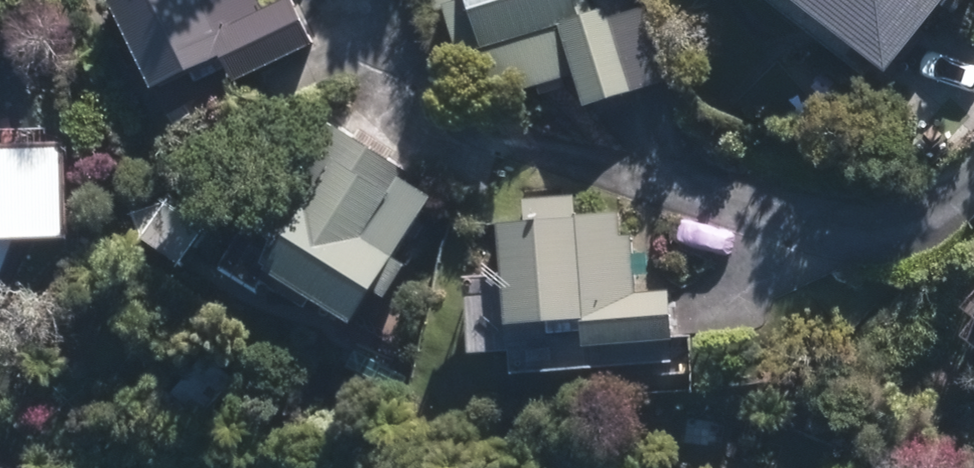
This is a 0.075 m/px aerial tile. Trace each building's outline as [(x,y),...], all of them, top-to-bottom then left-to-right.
[(100,11),(142,97),(208,65),(222,91),(308,48),(289,11),(254,29),(240,0),(123,0),(100,11)] [(487,105),(569,79),(579,112),(662,85),(639,11),(604,22),(597,0),(455,0),(487,105)] [(875,83),(942,0),(768,0),(875,83)] [(444,196),(332,127),(254,251),(264,258),(250,280),(338,336),(359,302),(372,310),(444,196)] [(6,249),(62,251),(62,152),(0,153),(0,264),(6,249)] [(566,201),(514,206),(516,233),(489,235),(498,337),(575,330),(577,356),(672,347),(667,294),(631,297),(624,223),(569,228),(566,201)]
